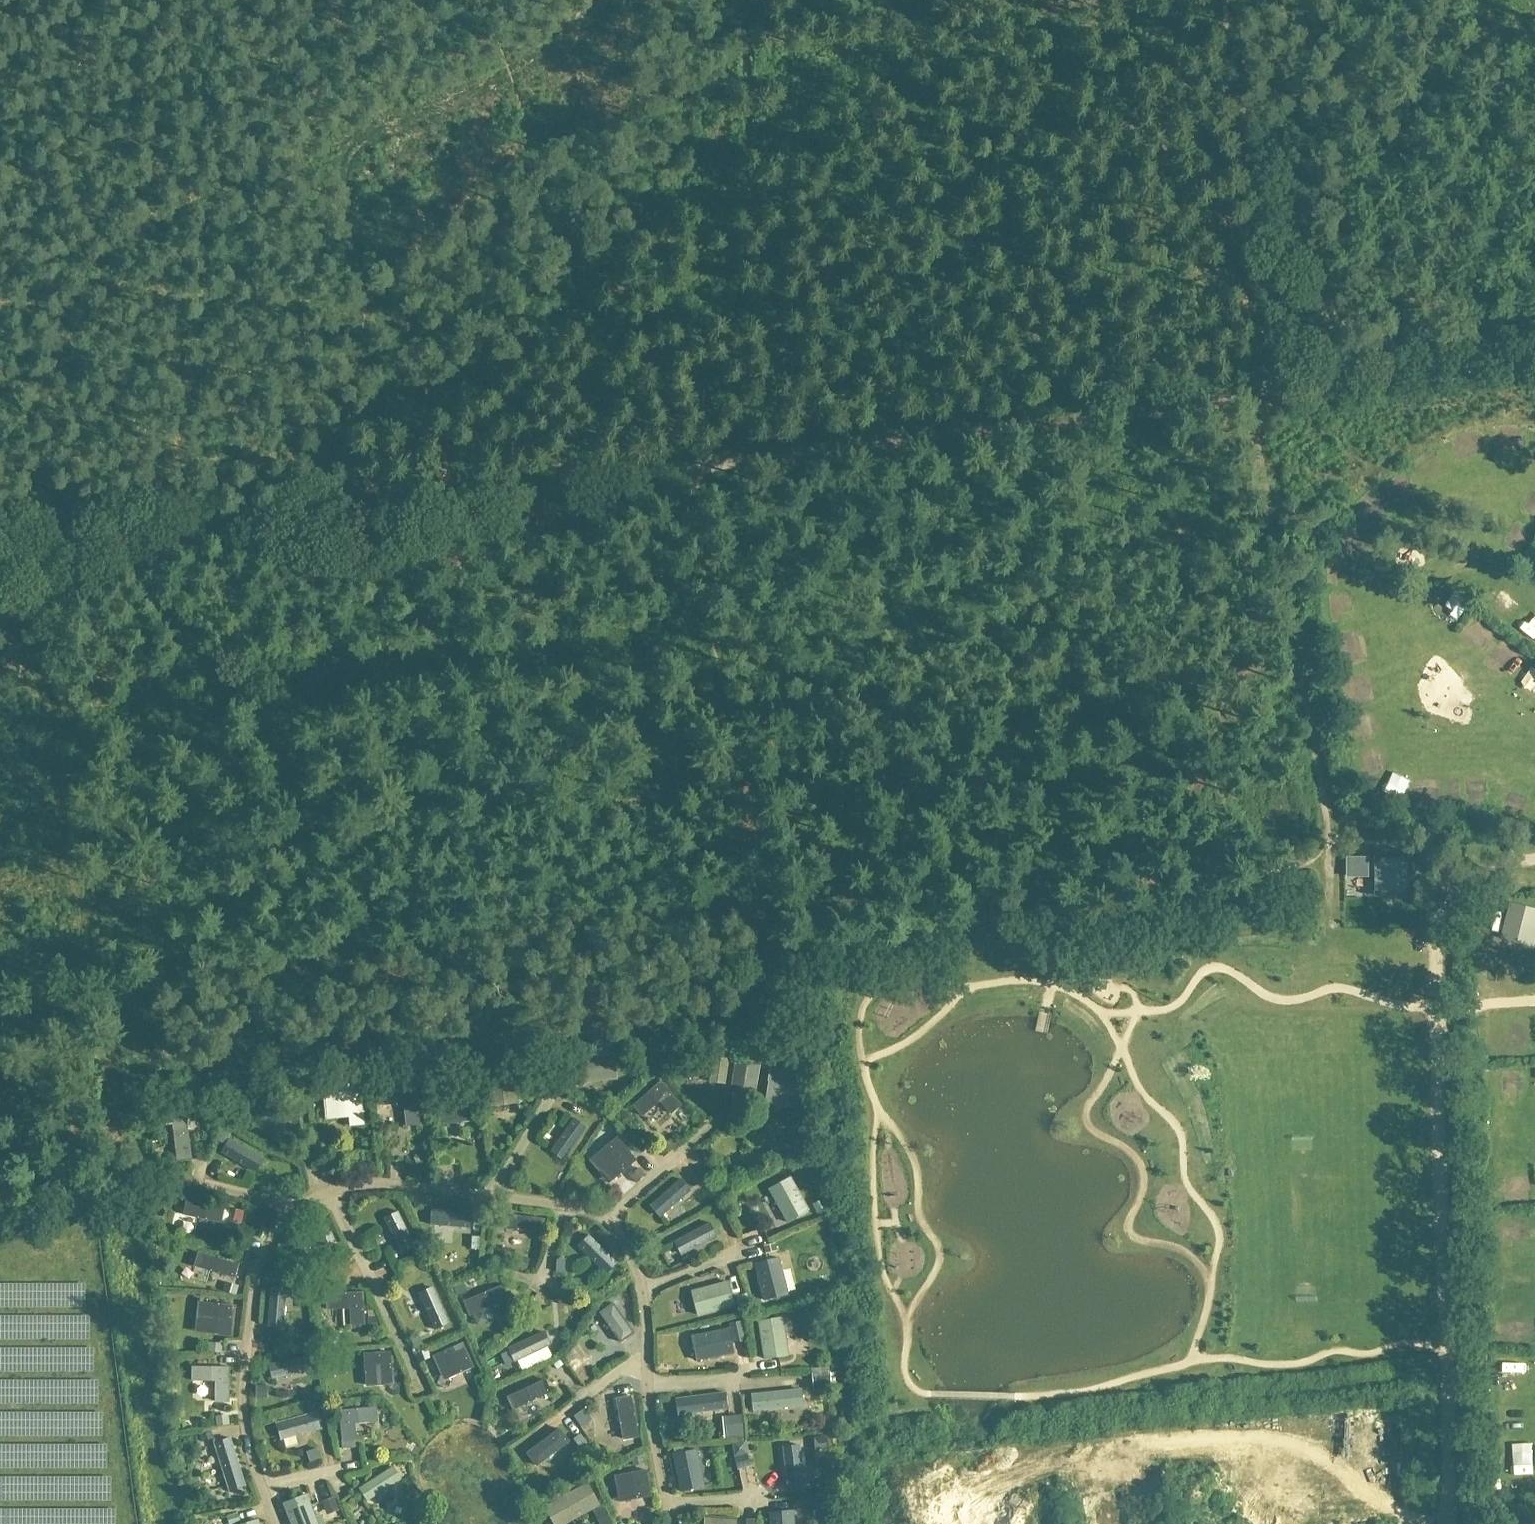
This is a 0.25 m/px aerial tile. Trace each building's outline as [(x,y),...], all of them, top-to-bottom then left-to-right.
[(1427,475),(1441,467),(1436,458),(1422,466),(1427,475)] [(1531,550),(1534,544),(1534,526),(1525,520),(1513,539),(1531,550)] [(1488,654),(1502,638),(1484,622),(1470,637),(1488,654)] [(1525,635),(1534,644),(1534,629),(1533,627),(1525,635)] [(1346,661),(1369,658),(1367,639),(1343,642),(1346,661)] [(1511,645),(1494,671),(1516,685),(1533,659),(1511,645)] [(1365,766),(1369,782),(1399,773),(1395,757),(1365,766)] [(1469,812),(1486,813),(1486,791),(1469,790),(1469,812)] [(1507,794),(1506,809),(1522,810),(1523,795),(1507,794)] [(1369,880),(1369,861),(1346,861),(1346,881),(1369,880)] [(1409,862),(1375,861),(1375,895),(1409,896),(1409,862)] [(1512,905),(1505,932),(1534,939),(1534,937),(1534,911),(1512,905)] [(729,1053),(698,1048),(696,1060),(712,1062),(709,1082),(724,1084),(729,1053)] [(580,1059),(583,1083),(617,1079),(614,1055),(580,1059)] [(746,1082),(758,1085),(763,1064),(751,1061),(746,1082)] [(488,1067),(492,1099),(508,1097),(506,1087),(515,1086),(512,1064),(488,1067)] [(801,1072),(769,1067),(767,1085),(763,1106),(794,1110),(801,1072)] [(457,1098),(460,1121),(475,1119),(469,1081),(437,1086),(439,1100),(457,1098)] [(643,1116),(659,1102),(670,1114),(681,1104),(661,1081),(633,1105),(643,1116)] [(349,1125),(364,1124),(360,1082),(324,1085),(325,1099),(347,1097),(349,1125)] [(382,1091),(383,1106),(403,1104),(405,1126),(419,1124),(416,1088),(382,1091)] [(264,1109),(286,1106),(288,1124),(302,1123),(298,1090),(263,1095),(264,1109)] [(185,1108),(169,1111),(155,1113),(156,1125),(171,1123),(176,1163),(191,1161),(185,1108)] [(551,1147),(565,1157),(587,1125),(573,1115),(551,1147)] [(230,1136),(221,1150),(255,1170),(263,1156),(230,1136)] [(599,1172),(610,1162),(620,1174),(635,1161),(616,1138),(589,1160),(599,1172)] [(650,1203),(658,1214),(690,1188),(682,1178),(650,1203)] [(808,1211),(790,1178),(769,1190),(787,1223),(808,1211)] [(188,1200),(185,1215),(222,1221),(224,1206),(188,1200)] [(434,1209),(433,1224),(473,1228),(474,1212),(434,1209)] [(386,1218),(402,1251),(418,1244),(402,1210),(386,1218)] [(501,1214),(499,1229),(542,1235),(544,1218),(501,1214)] [(326,1215),(311,1222),(328,1259),(343,1252),(326,1215)] [(674,1238),(682,1253),(718,1235),(711,1220),(674,1238)] [(584,1236),(572,1247),(600,1277),(612,1265),(584,1236)] [(198,1249),(194,1262),(235,1274),(239,1261),(198,1249)] [(754,1264),(764,1301),(787,1295),(778,1258),(754,1264)] [(461,1297),(469,1314),(511,1297),(504,1279),(461,1297)] [(268,1325),(285,1326),(289,1284),(271,1282),(268,1325)] [(697,1316),(734,1306),(727,1283),(691,1292),(697,1316)] [(434,1287),(421,1293),(436,1328),(450,1322),(434,1287)] [(351,1326),(365,1325),(362,1293),(324,1295),(325,1312),(349,1309),(351,1326)] [(614,1301),(600,1310),(621,1341),(635,1331),(614,1301)] [(236,1306),(196,1302),(196,1317),(220,1320),(218,1336),(231,1338),(236,1306)] [(419,1331),(430,1325),(422,1310),(411,1317),(419,1331)] [(758,1322),(764,1359),(788,1355),(782,1318),(758,1322)] [(546,1328),(509,1346),(515,1359),(552,1342),(546,1328)] [(324,1332),(325,1345),(340,1343),(338,1330),(324,1332)] [(728,1330),(692,1337),(697,1361),(733,1353),(728,1330)] [(472,1369),(461,1344),(434,1356),(441,1372),(452,1368),(456,1376),(472,1369)] [(269,1361),(273,1378),(313,1369),(309,1351),(269,1361)] [(366,1387),(383,1386),(382,1370),(391,1370),(390,1352),(362,1354),(366,1387)] [(1497,1403),(1519,1400),(1515,1370),(1493,1373),(1497,1403)] [(214,1402),(229,1402),(230,1371),(193,1371),(193,1385),(215,1386),(214,1402)] [(506,1394),(512,1408),(553,1391),(546,1376),(506,1394)] [(753,1391),(755,1408),(804,1404),(802,1386),(753,1391)] [(678,1398),(680,1414),(729,1407),(727,1391),(678,1398)] [(633,1394),(616,1397),(624,1437),(640,1434),(633,1394)] [(376,1407),(339,1411),(341,1442),(356,1441),(355,1424),(378,1422),(376,1407)] [(276,1420),(282,1439),(321,1427),(316,1409),(276,1420)] [(526,1452),(537,1466),(572,1439),(560,1424),(526,1452)] [(230,1487),(246,1482),(230,1434),(215,1439),(230,1487)] [(801,1443),(784,1446),(789,1484),(807,1481),(801,1443)] [(680,1492),(704,1487),(696,1450),(673,1455),(680,1492)] [(1519,1456),(1520,1478),(1534,1478),(1534,1455),(1519,1456)] [(358,1486),(367,1499),(401,1477),(393,1463),(358,1486)] [(646,1470),(614,1475),(618,1503),(651,1497),(646,1470)] [(600,1505),(587,1482),(544,1507),(553,1523),(568,1523),(592,1511),(598,1523),(612,1523),(602,1504),(600,1505)] [(306,1495),(283,1504),(291,1523),(317,1523),(306,1495)] [(793,1511),(769,1513),(770,1523),(794,1523),(793,1511)]
